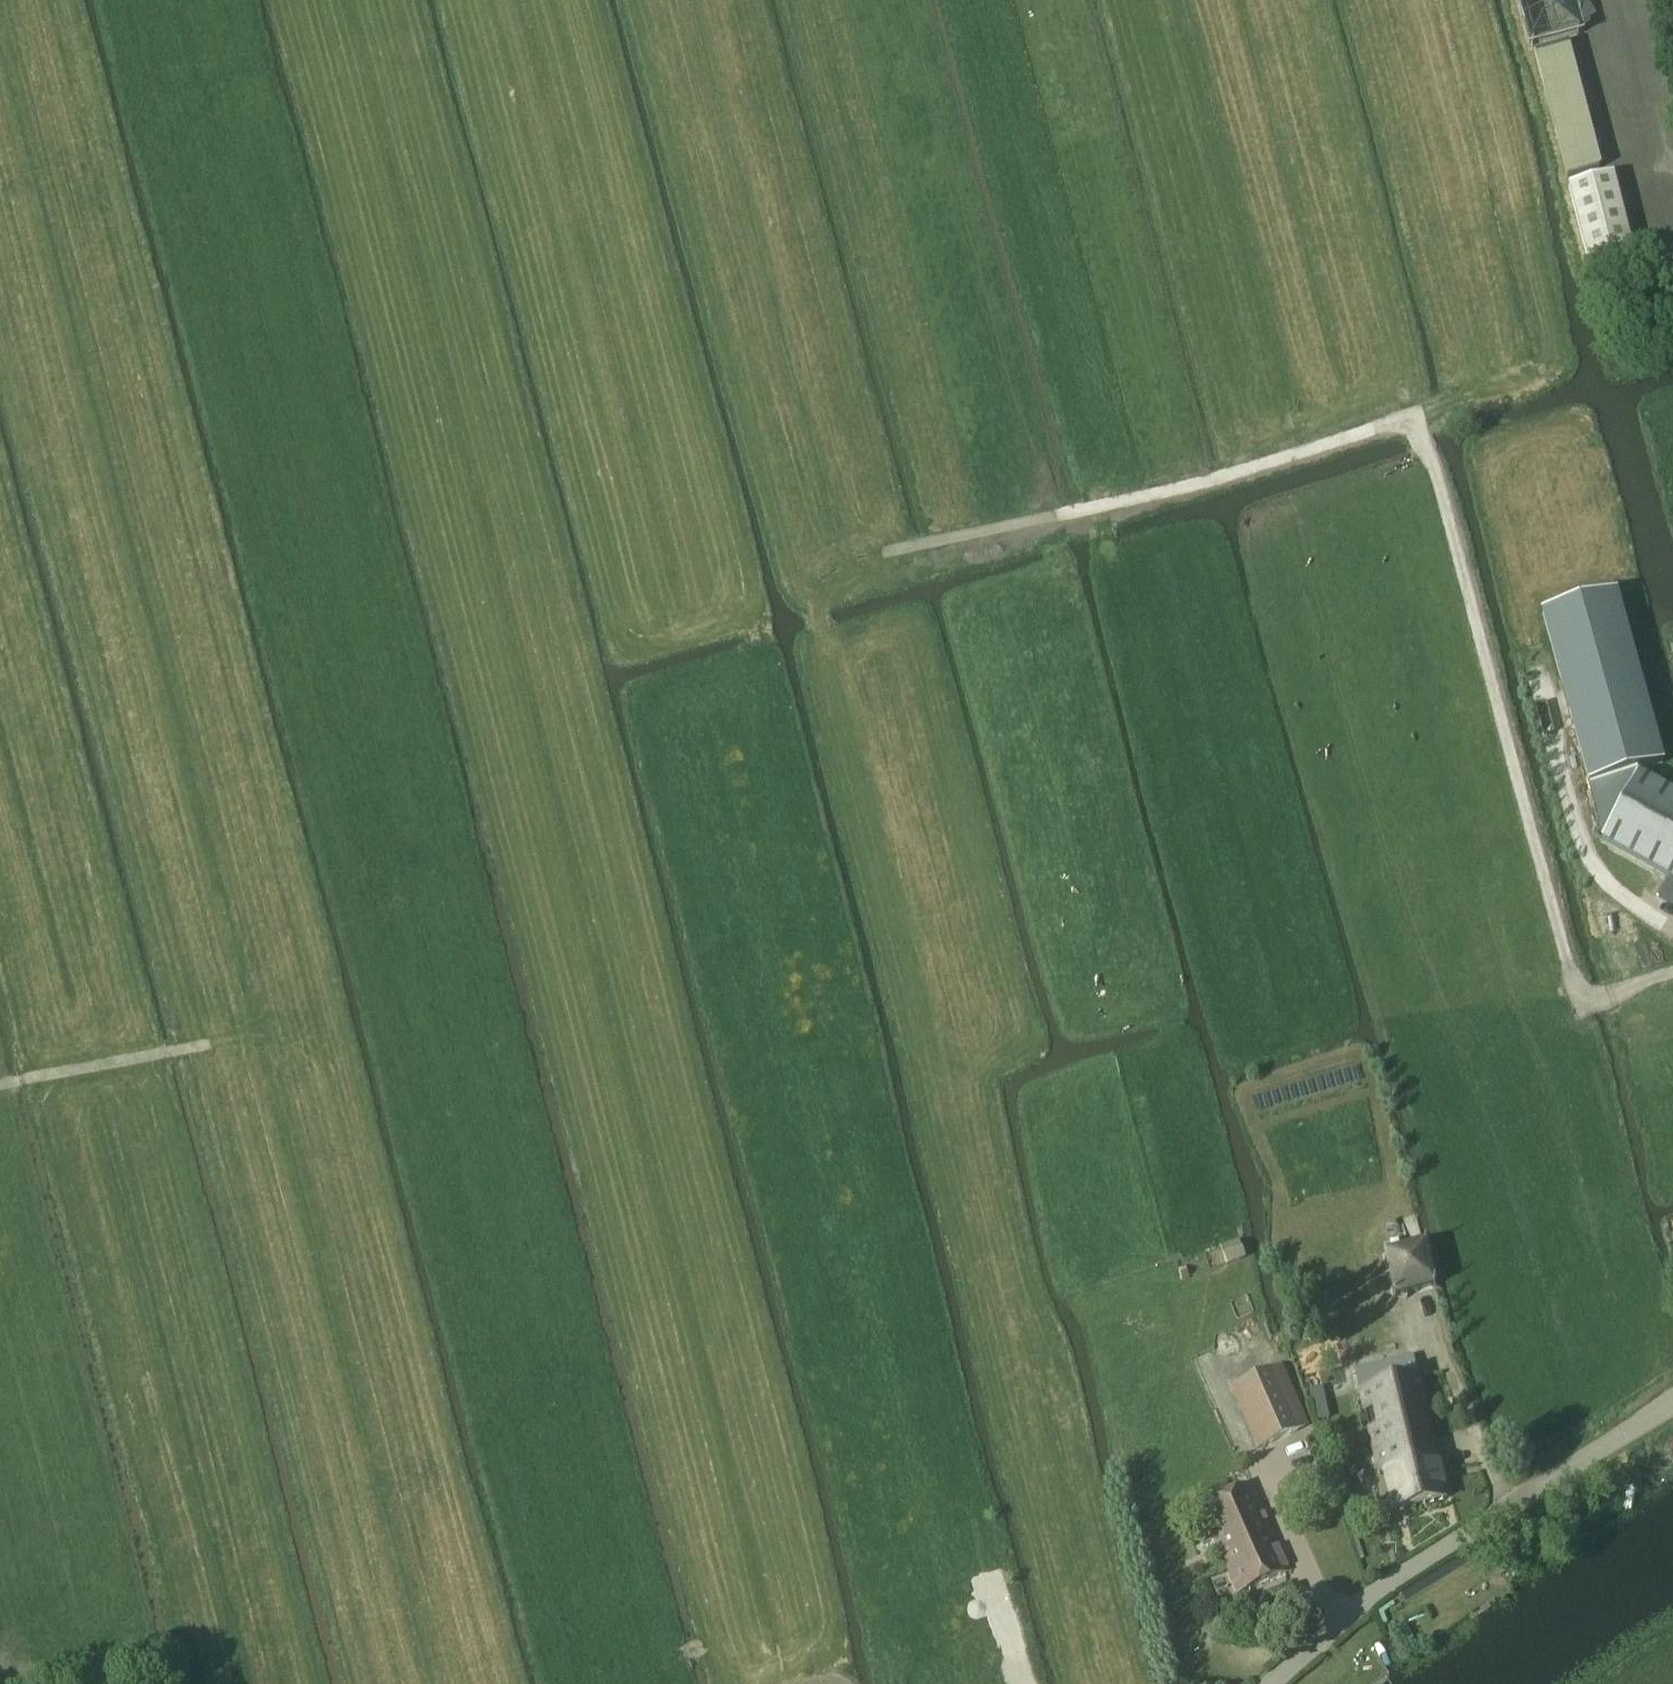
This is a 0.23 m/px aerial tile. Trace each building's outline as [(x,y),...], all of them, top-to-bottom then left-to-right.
[(1538,49),(1584,37),(1575,0),(1514,0),(1527,52),(1538,49)] [(1634,265),(1612,178),(1571,188),(1593,275),(1634,265)] [(1542,613),(1590,787),(1663,767),(1615,593),(1542,613)] [(1638,777),(1600,845),(1672,885),(1672,796),(1638,777)] [(1246,1260),(1241,1242),(1221,1248),(1227,1266),(1246,1260)] [(1426,1248),(1421,1249),(1386,1258),(1395,1298),(1431,1289),(1435,1288),(1426,1248)] [(1310,1428),(1283,1366),(1230,1389),(1258,1452),(1310,1428)] [(1418,1375),(1359,1390),(1382,1482),(1386,1481),(1393,1511),(1448,1497),(1418,1375)] [(1219,1549),(1270,1527),(1250,1483),(1200,1505),(1219,1549)] [(1289,1570),(1270,1527),(1219,1549),(1238,1592),(1289,1570)]
